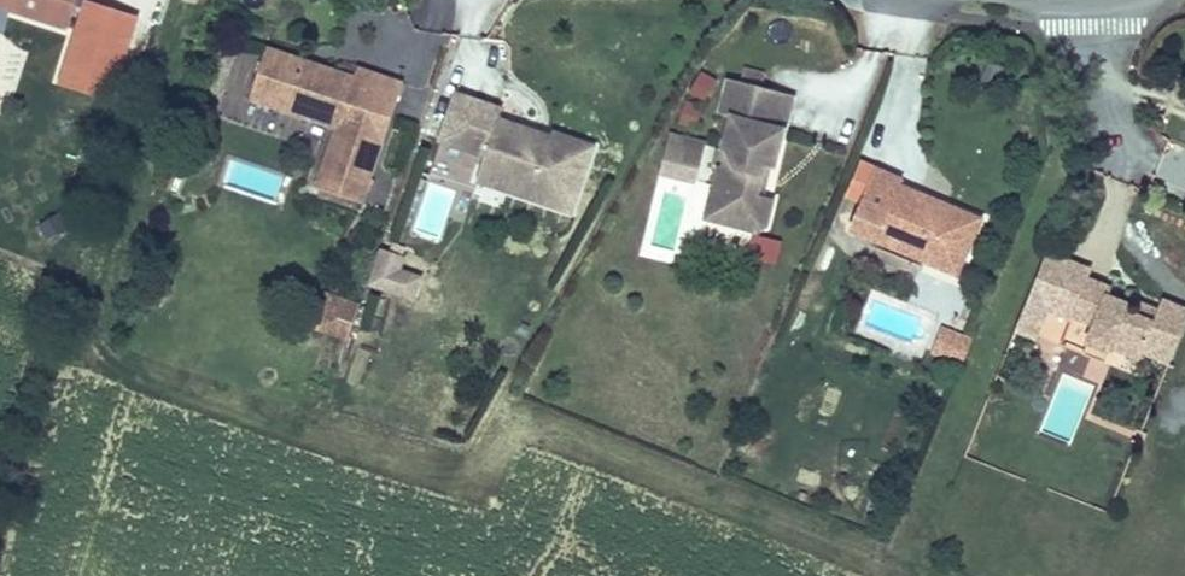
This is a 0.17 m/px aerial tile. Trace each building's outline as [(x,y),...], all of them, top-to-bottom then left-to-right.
[(66,33),(76,0),(0,0),(0,12),(66,33)] [(139,22),(83,4),(57,87),(112,105),(139,22)] [(354,81),(320,70),(318,76),(304,71),(306,65),(265,52),(248,104),(335,132),(315,193),(360,208),(400,87),(356,73),(354,81)] [(304,71),(318,76),(320,70),(306,65),(304,71)] [(724,150),(721,164),(715,162),(701,213),(705,220),(753,233),(768,225),(775,196),(764,193),(768,177),(764,176),(768,162),(776,164),(785,129),(787,121),(795,92),(726,74),(716,111),(728,115),(719,149),(724,150)] [(484,156),(480,166),(511,177),(506,192),(569,213),(591,149),(550,136),(549,139),(546,146),(531,141),(534,133),(497,121),(501,110),(455,95),(439,141),(484,156)] [(703,102),(685,98),(679,123),(696,128),(703,102)] [(707,140),(669,130),(658,171),(696,181),(707,140)] [(546,146),(549,139),(534,133),(531,141),(546,146)] [(863,203),(876,171),(858,164),(844,200),(862,207),(863,203)] [(475,182),(506,192),(511,177),(480,166),(475,182)] [(947,204),(944,211),(935,208),(938,201),(898,186),(900,181),(876,171),(863,203),(885,212),(872,245),(931,268),(938,249),(966,260),(982,218),(947,204)] [(947,204),(938,201),(935,208),(944,211),(947,204)] [(850,236),(872,245),(885,212),(863,203),(862,207),(850,236)] [(958,279),(966,260),(938,249),(931,268),(958,279)] [(404,261),(380,252),(368,287),(414,303),(422,280),(400,273),(404,261)] [(1160,312),(1155,325),(1138,319),(1128,315),(1131,308),(1109,300),(1113,290),(1089,281),(1092,271),(1045,254),(1014,337),(1035,345),(1045,319),(1071,328),(1073,323),(1092,330),(1085,349),(1113,359),(1110,366),(1130,373),(1134,363),(1140,365),(1143,358),(1170,368),(1184,328),(1184,311),(1164,303),(1160,312)] [(326,296),(318,320),(347,330),(355,306),(326,296)] [(1138,319),(1155,325),(1160,312),(1143,306),(1138,319)] [(318,320),(315,331),(344,340),(347,330),(318,320)] [(1110,366),(1113,359),(1085,349),(1092,330),(1073,323),(1071,328),(1062,353),(1109,370),(1110,366)] [(972,343),(943,330),(932,357),(961,369),(972,343)]
